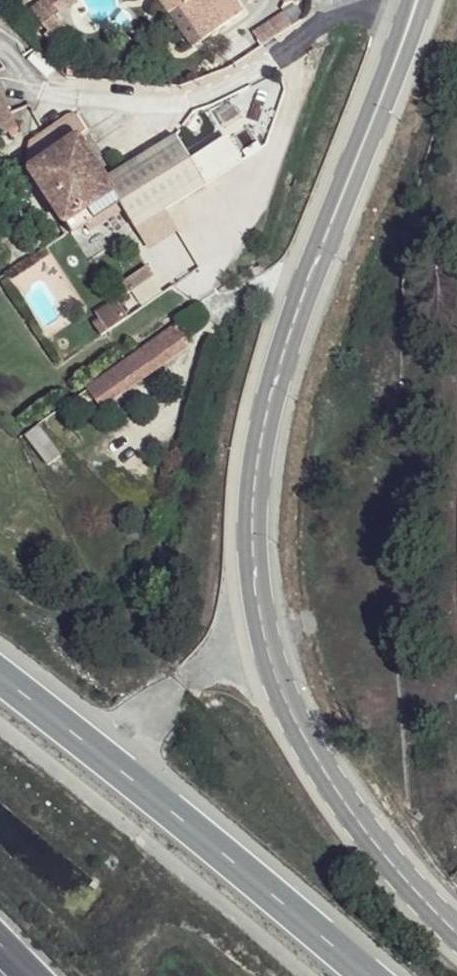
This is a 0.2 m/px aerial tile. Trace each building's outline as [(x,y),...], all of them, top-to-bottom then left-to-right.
[(63,31),(77,21),(65,5),(72,0),(42,0),(63,31)] [(199,40),(250,5),(246,0),(172,0),(199,40)] [(0,87),(0,128),(5,141),(19,137),(16,127),(34,120),(16,78),(0,87)] [(30,145),(29,174),(79,141),(89,134),(83,122),(68,121),(30,145)] [(129,166),(108,181),(119,206),(135,231),(168,212),(206,187),(177,138),(129,166)] [(79,141),(29,174),(63,223),(72,237),(80,233),(119,206),(108,181),(79,141)] [(117,303),(98,316),(101,322),(96,327),(103,338),(130,319),(117,303)] [(180,328),(173,328),(92,391),(106,410),(122,399),(182,353),(186,350),(182,347),(188,341),(180,328)] [(41,430),(28,439),(51,468),(63,458),(41,430)]
